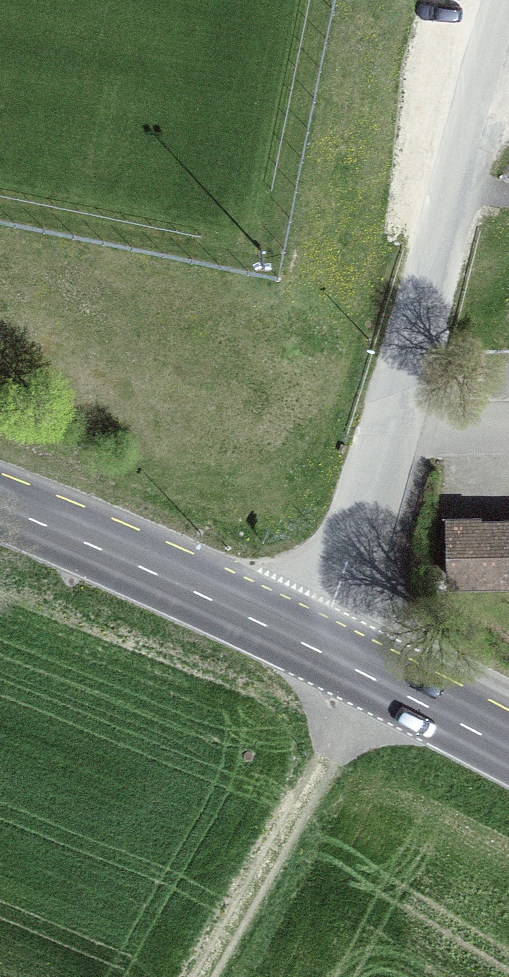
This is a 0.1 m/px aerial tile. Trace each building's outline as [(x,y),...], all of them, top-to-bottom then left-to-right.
[(479,512),(446,512),(447,574),(468,574),(480,574),(479,514),(479,512)] [(468,584),(508,583),(508,513),(479,514),(480,574),(468,574),(468,584)]
